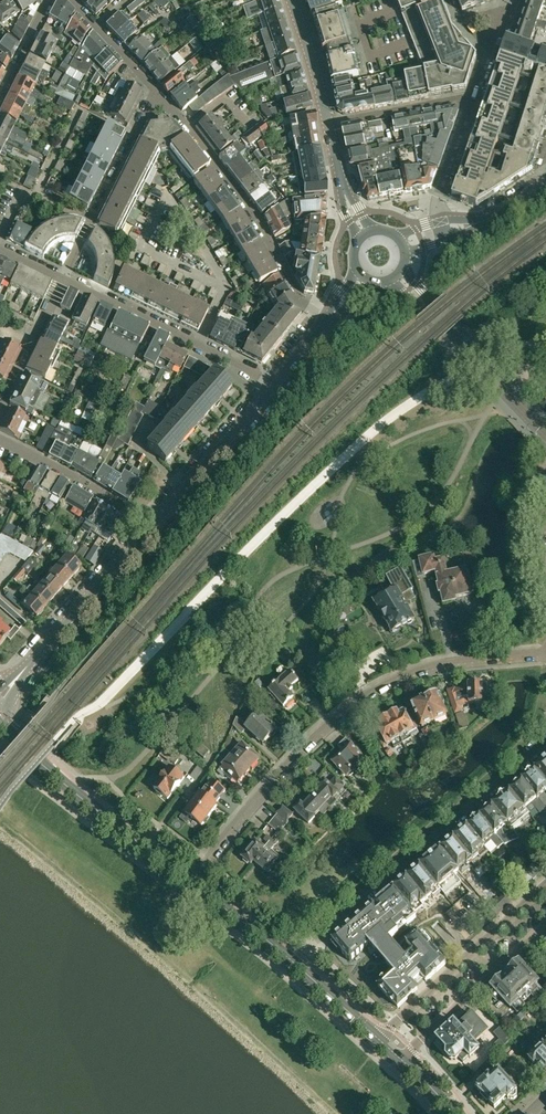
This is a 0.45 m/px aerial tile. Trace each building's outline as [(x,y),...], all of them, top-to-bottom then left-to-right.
[(0,0),(0,10),(8,19),(9,20),(19,13),(9,0),(0,0)] [(34,2),(40,5),(42,0),(12,0),(21,11),(34,2)] [(48,18),(57,22),(67,5),(62,0),(58,1),(48,18)] [(96,15),(107,4),(103,0),(89,0),(84,5),(95,15),(96,15)] [(142,0),(138,0),(137,1),(127,8),(130,13),(139,7),(143,12),(148,8),(144,3),(144,2),(142,0)] [(168,4),(165,0),(158,0),(156,2),(161,7),(162,6),(163,8),(168,4)] [(263,14),(280,8),(277,0),(261,0),(259,1),(263,14)] [(314,19),(332,13),(338,10),(345,8),(342,2),(336,4),(335,0),(323,0),(309,5),(314,19)] [(422,66),(423,65),(468,79),(475,58),(452,32),(440,0),(396,0),(422,66)] [(476,7),(473,0),(457,0),(462,12),(476,7)] [(530,0),(521,0),(515,19),(543,31),(545,32),(545,5),(530,0)] [(62,33),(66,27),(74,13),(67,5),(57,22),(62,25),(58,31),(62,33)] [(148,8),(153,13),(156,10),(152,5),(148,8)] [(188,8),(180,11),(183,18),(191,15),(188,8)] [(285,22),(280,8),(263,14),(257,16),(262,31),(268,29),(268,28),(285,22)] [(1,25),(9,20),(8,19),(0,10),(0,24),(1,25)] [(324,52),(327,51),(328,55),(351,49),(338,10),(332,13),(314,19),(316,26),(324,52)] [(21,14),(16,25),(25,33),(29,25),(25,20),(21,14)] [(63,34),(72,39),(73,38),(83,22),(76,14),(63,34)] [(118,15),(106,26),(115,35),(126,23),(118,15)] [(181,18),(174,23),(181,31),(187,26),(181,18)] [(191,30),(191,29),(197,27),(193,18),(187,21),(191,30)] [(543,31),(515,19),(507,39),(545,53),(545,32),(543,31)] [(72,40),(79,47),(81,46),(90,30),(83,22),(73,38),(72,39),(72,40)] [(286,25),(285,22),(268,28),(268,29),(262,31),(260,32),(264,46),(267,45),(273,43),(290,38),(286,25)] [(124,44),(136,33),(126,23),(115,35),(124,44)] [(21,41),(25,33),(16,25),(12,33),(21,41)] [(45,25),(42,32),(50,36),(52,32),(53,32),(54,30),(45,25)] [(188,39),(189,39),(195,35),(188,26),(182,31),(188,39)] [(211,28),(213,35),(221,32),(218,26),(211,28)] [(198,28),(194,31),(200,40),(204,37),(198,28)] [(91,32),(90,30),(81,46),(79,47),(78,49),(74,57),(70,65),(65,74),(60,84),(58,87),(54,94),(68,101),(72,102),(73,102),(74,98),(75,97),(64,91),(66,87),(74,92),(84,75),(86,77),(95,61),(108,49),(91,32)] [(60,36),(53,32),(52,32),(50,36),(57,40),(60,36)] [(57,43),(41,34),(40,34),(35,44),(51,53),(53,54),(56,49),(54,48),(57,43)] [(11,61),(19,45),(7,36),(0,45),(0,53),(10,60),(11,61)] [(128,48),(141,62),(154,50),(140,36),(128,48)] [(221,40),(224,47),(233,43),(229,36),(221,40)] [(295,53),(290,38),(273,43),(267,45),(264,46),(270,62),(278,59),(295,53)] [(507,39),(501,58),(541,73),(541,72),(545,73),(545,53),(507,39)] [(162,47),(161,47),(165,44),(161,40),(153,47),(157,51),(162,47)] [(30,54),(46,63),(51,66),(54,61),(49,58),(51,53),(35,44),(30,54)] [(197,54),(203,48),(199,44),(193,49),(197,54)] [(74,47),(69,54),(74,57),(78,49),(74,47)] [(142,63),(151,73),(163,64),(171,58),(162,47),(157,51),(142,63)] [(115,56),(108,49),(95,61),(86,77),(92,80),(90,84),(93,85),(102,69),(115,56)] [(354,53),(352,54),(351,49),(328,55),(329,59),(326,60),(332,83),(353,78),(359,76),(354,53)] [(218,55),(219,58),(222,63),(228,60),(224,52),(218,55)] [(10,60),(0,53),(0,64),(6,68),(10,60)] [(235,85),(239,91),(250,86),(250,87),(259,83),(257,79),(272,73),(274,79),(276,78),(301,70),(295,53),(278,59),(270,62),(240,75),(229,79),(227,76),(226,76),(221,80),(200,98),(206,106),(235,85)] [(69,54),(64,61),(70,65),(74,57),(69,54)] [(45,65),(28,56),(23,67),(46,78),(48,73),(42,70),(45,65)] [(105,82),(108,77),(122,63),(115,56),(102,69),(93,85),(94,86),(100,76),(105,82)] [(151,73),(159,83),(179,68),(171,58),(163,64),(151,73)] [(452,198),(477,207),(533,171),(545,129),(545,73),(541,72),(541,73),(528,68),(523,66),(519,64),(501,58),(472,141),(452,198)] [(161,85),(168,94),(183,81),(180,77),(191,68),(197,64),(198,64),(194,60),(193,59),(188,64),(161,85)] [(58,70),(65,74),(70,65),(64,61),(64,62),(58,70)] [(423,65),(422,66),(413,67),(420,100),(430,98),(430,97),(423,65)] [(464,90),(468,79),(423,65),(430,97),(464,90)] [(23,67),(18,77),(35,85),(37,80),(43,82),(46,78),(23,67)] [(403,69),(406,84),(409,102),(420,100),(413,67),(403,69)] [(226,76),(220,69),(215,72),(221,80),(226,76)] [(228,75),(227,76),(229,79),(240,75),(238,70),(227,74),(228,75)] [(279,89),(274,91),(279,89),(304,82),(301,71),(301,70),(276,78),(279,89)] [(62,75),(56,71),(51,80),(57,84),(62,75)] [(386,77),(387,81),(388,87),(383,88),(386,107),(397,105),(393,86),(392,80),(390,73),(381,75),(381,79),(386,77)] [(32,90),(35,85),(18,77),(13,87),(43,102),(46,98),(39,94),(40,93),(32,90)] [(332,83),(334,94),(358,88),(359,88),(358,82),(354,83),(353,78),(332,83)] [(196,82),(194,83),(193,83),(187,88),(184,84),(170,96),(177,104),(197,87),(196,86),(198,84),(196,82)] [(277,102),(279,101),(283,99),(290,97),(290,98),(307,93),(304,82),(279,89),(274,91),(277,102)] [(51,84),(48,91),(54,94),(58,87),(51,84)] [(120,88),(117,93),(138,104),(144,93),(127,84),(124,90),(120,88)] [(406,84),(393,86),(397,105),(409,102),(406,84)] [(368,97),(367,91),(367,87),(366,85),(359,86),(361,97),(362,98),(336,104),(338,112),(343,115),(375,109),(374,100),(370,101),(369,97),(368,97)] [(25,104),(33,107),(35,103),(41,106),(43,102),(13,87),(9,96),(25,104)] [(177,104),(182,111),(196,99),(193,95),(199,90),(197,87),(177,104)] [(334,94),(336,104),(362,98),(361,97),(361,98),(358,88),(334,94)] [(383,88),(367,91),(368,97),(369,97),(370,101),(374,100),(375,109),(386,107),(383,88)] [(119,100),(116,105),(133,114),(138,104),(117,93),(115,98),(119,100)] [(281,100),(285,114),(285,115),(311,108),(307,93),(290,98),(290,97),(283,99),(279,101),(281,100)] [(9,96),(4,105),(34,120),(36,116),(30,113),(33,107),(25,104),(9,96)] [(74,98),(73,102),(78,104),(81,98),(76,96),(75,97),(74,98)] [(252,100),(256,106),(261,105),(259,97),(252,100)] [(62,98),(58,105),(71,111),(75,104),(62,98)] [(19,116),(24,118),(25,121),(32,124),(34,120),(4,105),(0,113),(0,115),(16,123),(19,116)] [(107,114),(127,125),(133,114),(116,105),(113,111),(109,109),(107,114)] [(267,118),(273,117),(265,105),(260,106),(261,111),(267,118)] [(456,106),(447,108),(448,114),(445,115),(445,118),(441,118),(442,125),(438,125),(437,126),(439,134),(451,132),(459,109),(456,106)] [(447,108),(435,110),(438,125),(442,125),(441,118),(445,118),(445,115),(448,114),(447,108)] [(435,110),(420,113),(423,126),(431,125),(432,135),(414,139),(439,134),(437,126),(438,125),(435,110)] [(420,113),(406,116),(409,129),(423,126),(420,113)] [(313,114),(289,119),(282,120),(284,132),(291,131),(315,126),(313,114)] [(211,115),(196,127),(203,137),(221,122),(218,118),(215,121),(211,115)] [(392,118),(395,131),(403,130),(405,140),(411,139),(409,129),(406,116),(392,118)] [(0,117),(0,128),(13,135),(26,140),(28,136),(13,128),(15,124),(0,117)] [(161,152),(166,151),(183,136),(171,121),(164,122),(164,119),(157,119),(157,123),(150,123),(141,142),(161,152)] [(203,137),(210,146),(225,134),(221,129),(225,127),(221,122),(203,137)] [(369,130),(374,129),(373,122),(346,128),(343,132),(345,139),(370,134),(369,130)] [(107,123),(102,134),(120,144),(126,133),(107,123)] [(251,148),(254,146),(253,143),(261,137),(263,138),(269,134),(262,123),(243,137),(251,148)] [(291,131),(292,136),(281,139),(281,141),(273,143),(274,145),(282,143),(282,145),(293,142),(317,137),(315,126),(291,131)] [(6,142),(8,139),(23,146),(26,140),(13,135),(0,128),(0,140),(6,142)] [(414,139),(415,143),(416,149),(421,147),(421,145),(433,149),(435,148),(444,151),(451,132),(439,134),(414,139)] [(102,134),(96,145),(115,155),(120,144),(102,134)] [(217,155),(236,141),(232,136),(229,139),(225,134),(210,146),(217,155)] [(349,149),(349,151),(364,149),(364,146),(365,146),(364,141),(371,139),(370,134),(345,139),(347,149),(349,149)] [(195,151),(183,136),(166,151),(177,165),(195,151)] [(291,153),(319,148),(317,137),(293,142),(294,147),(287,148),(288,154),(291,153)] [(262,151),(268,149),(265,140),(257,143),(261,151),(262,151)] [(141,142),(133,158),(153,168),(161,152),(141,142)] [(413,192),(418,191),(424,190),(421,177),(421,178),(420,173),(421,173),(420,170),(419,167),(418,163),(416,149),(415,143),(409,144),(410,150),(398,152),(406,193),(413,192)] [(388,144),(379,146),(380,149),(372,151),(374,163),(380,198),(389,196),(389,197),(395,196),(395,195),(406,193),(398,152),(397,147),(390,149),(388,144)] [(96,145),(91,156),(109,166),(115,155),(96,145)] [(236,145),(219,158),(226,167),(245,153),(241,147),(239,149),(236,145)] [(423,163),(438,168),(444,151),(435,148),(433,149),(421,145),(421,147),(416,149),(418,163),(423,163)] [(349,151),(348,152),(351,167),(358,166),(358,168),(371,165),(371,163),(374,163),(372,151),(371,147),(364,149),(349,151)] [(291,153),(294,165),(321,160),(319,148),(291,153)] [(270,149),(262,151),(267,158),(272,157),(270,149)] [(258,150),(257,150),(253,153),(256,159),(261,155),(258,150)] [(207,166),(195,151),(177,165),(189,180),(207,166)] [(245,153),(226,167),(233,176),(250,163),(247,159),(249,158),(245,153)] [(265,161),(263,158),(261,155),(256,159),(260,164),(265,161)] [(91,156),(85,167),(104,176),(109,166),(91,156)] [(133,158),(124,174),(144,184),(153,168),(133,158)] [(294,165),(296,177),(323,171),(321,160),(294,165)] [(37,170),(39,167),(39,166),(32,162),(30,166),(37,170)] [(233,176),(240,186),(259,171),(255,166),(253,167),(250,163),(233,176)] [(380,198),(374,163),(371,163),(371,165),(358,168),(364,193),(367,193),(368,200),(380,198)] [(27,171),(35,175),(37,176),(40,172),(37,170),(30,166),(27,171)] [(424,166),(419,167),(420,170),(421,173),(420,173),(421,178),(421,177),(424,190),(431,188),(437,171),(428,168),(425,169),(424,166)] [(85,167),(80,177),(98,187),(104,176),(85,167)] [(210,170),(193,182),(201,192),(217,180),(210,170)] [(240,186),(247,195),(264,182),(262,178),(263,177),(259,171),(240,186)] [(296,177),(297,185),(325,183),(323,171),(296,177)] [(124,174),(116,191),(136,201),(144,184),(124,174)] [(80,177),(75,188),(93,197),(98,187),(80,177)] [(34,182),(33,181),(30,180),(26,188),(30,190),(34,182)] [(201,192),(208,202),(224,190),(217,180),(201,192)] [(173,193),(183,185),(181,182),(170,190),(173,193)] [(247,195),(254,204),(273,190),(270,185),(268,186),(264,182),(247,195)] [(298,196),(298,197),(326,194),(325,183),(297,185),(299,196),(298,196)] [(69,199),(87,209),(93,197),(75,188),(69,199)] [(208,202),(215,212),(232,199),(224,190),(208,202)] [(254,204),(262,214),(275,204),(278,201),(280,198),(273,190),(254,204)] [(116,191),(108,207),(128,218),(136,201),(116,191)] [(293,201),(294,222),(323,220),(326,198),(293,201)] [(222,221),(239,210),(232,199),(215,212),(222,221)] [(277,207),(263,217),(269,227),(287,218),(286,218),(290,216),(286,207),(284,202),(277,207)] [(119,235),(128,218),(108,207),(99,225),(119,235)] [(222,221),(228,231),(245,220),(239,210),(222,221)] [(23,248),(24,246),(31,231),(17,224),(22,214),(18,213),(14,222),(5,240),(23,248)] [(269,227),(274,238),(289,230),(288,227),(291,226),(287,218),(269,227)] [(228,231),(234,241),(252,231),(245,220),(228,231)] [(304,228),(303,231),(322,234),(323,220),(294,222),(295,227),(304,228)] [(71,238),(74,238),(81,223),(75,222),(72,221),(64,221),(57,223),(51,224),(47,226),(42,230),(35,236),(32,239),(29,243),(27,247),(42,255),(45,249),(48,247),(49,245),(51,243),(54,242),(56,241),(59,239),(61,239),(63,239),(67,238),(71,238)] [(461,223),(454,223),(455,233),(462,232),(461,223)] [(98,232),(95,230),(88,245),(89,247),(91,249),(92,251),(94,254),(95,257),(96,259),(96,262),(96,265),(96,268),(96,271),(96,273),(95,276),(93,280),(108,288),(111,282),(112,277),(113,273),(113,269),(113,265),(113,261),(112,254),(110,250),(109,246),(106,242),(103,237),(100,234),(98,232)] [(303,232),(293,230),(292,236),(302,237),(302,242),(320,245),(322,234),(303,231),(303,232)] [(234,241),(241,252),(258,241),(252,231),(234,241)] [(241,252),(247,262),(264,252),(258,241),(241,252)] [(295,252),(289,242),(279,247),(278,247),(284,258),(295,252)] [(299,256),(296,256),(296,257),(304,258),(319,260),(320,245),(302,242),(299,256)] [(215,253),(221,264),(226,260),(228,258),(223,248),(215,253)] [(247,262),(253,272),(270,262),(264,252),(247,262)] [(319,260),(304,258),(296,257),(296,256),(294,256),(292,268),(295,268),(294,274),(301,275),(299,285),(304,294),(312,295),(319,260)] [(8,260),(0,276),(0,288),(4,278),(10,281),(17,265),(8,260)] [(259,283),(277,272),(270,262),(253,272),(259,283)] [(19,266),(10,285),(21,290),(30,271),(19,266)] [(113,291),(129,299),(139,279),(123,270),(113,291)] [(21,290),(32,295),(41,276),(30,271),(21,290)] [(262,285),(267,294),(283,284),(278,275),(262,285)] [(43,301),(47,292),(52,281),(41,276),(32,295),(43,301)] [(129,299),(147,307),(157,287),(139,279),(129,299)] [(192,284),(190,288),(188,293),(193,296),(198,287),(192,284)] [(289,294),(283,284),(267,294),(265,295),(269,302),(258,309),(264,314),(273,307),(276,305),(289,296),(289,295),(290,295),(290,294),(289,294)] [(73,285),(63,302),(71,307),(81,290),(73,285)] [(147,307),(164,315),(174,295),(157,287),(147,307)] [(237,302),(237,301),(242,295),(234,292),(228,297),(237,302)] [(164,315),(180,323),(190,303),(174,295),(164,315)] [(81,308),(80,309),(92,315),(98,303),(83,296),(78,306),(81,308)] [(280,339),(289,328),(300,314),(289,296),(276,305),(279,309),(269,321),(267,320),(265,323),(266,324),(264,326),(280,339)] [(241,305),(233,302),(230,307),(238,311),(241,305)] [(197,332),(207,312),(190,303),(180,323),(197,332)] [(105,326),(113,310),(100,304),(93,319),(99,321),(98,323),(105,326)] [(75,321),(86,327),(92,315),(80,309),(75,321)] [(108,329),(100,346),(133,361),(140,345),(148,327),(118,312),(109,330),(108,329)] [(67,325),(52,317),(46,330),(66,339),(68,335),(64,333),(67,325)] [(250,337),(242,354),(261,363),(280,339),(264,326),(256,320),(254,325),(254,326),(250,337)] [(210,339),(222,345),(231,326),(219,321),(210,339)] [(222,345),(242,354),(250,337),(254,326),(248,323),(245,328),(241,326),(240,328),(231,324),(231,326),(222,345)] [(341,333),(346,337),(352,329),(347,326),(341,333)] [(60,352),(57,350),(55,349),(59,341),(64,343),(66,339),(46,330),(40,343),(60,353),(60,352)] [(155,330),(141,360),(154,366),(158,359),(166,345),(169,338),(155,330)] [(0,352),(16,360),(22,349),(1,339),(0,341),(0,345),(3,346),(0,352)] [(26,371),(45,380),(51,367),(52,368),(60,353),(40,343),(26,371)] [(163,376),(165,371),(176,350),(166,345),(158,359),(154,366),(160,369),(154,382),(157,384),(158,382),(159,382),(162,376),(163,376)] [(333,351),(329,347),(322,353),(326,357),(333,351)] [(180,369),(187,355),(176,350),(165,371),(170,373),(173,366),(180,369)] [(11,370),(16,360),(0,352),(0,365),(11,370)] [(74,360),(86,366),(89,360),(77,354),(74,360)] [(189,371),(195,359),(189,356),(183,368),(189,371)] [(195,374),(201,362),(195,359),(189,371),(195,374)] [(201,362),(195,374),(201,377),(207,366),(201,362)] [(6,381),(11,370),(0,365),(0,378),(6,381)] [(209,412),(222,397),(232,386),(214,370),(191,396),(209,412)] [(47,385),(25,373),(20,384),(36,392),(37,391),(43,394),(47,385)] [(68,391),(72,393),(76,383),(72,381),(68,391)] [(20,384),(14,396),(23,400),(29,403),(28,406),(35,409),(42,413),(50,397),(43,394),(37,391),(36,392),(20,384)] [(86,387),(79,384),(74,396),(78,398),(81,391),(83,392),(86,387)] [(117,392),(108,388),(105,394),(114,398),(117,392)] [(101,403),(104,397),(94,392),(91,398),(88,404),(84,412),(92,416),(98,402),(101,403)] [(73,398),(67,395),(63,405),(68,407),(72,399),(73,398)] [(32,415),(35,409),(28,406),(29,403),(23,400),(14,396),(9,404),(19,409),(32,415)] [(187,436),(200,422),(209,412),(191,396),(169,421),(187,436)] [(153,418),(160,407),(148,401),(144,407),(142,412),(153,418)] [(144,407),(135,403),(132,409),(141,414),(142,412),(144,407)] [(8,408),(3,418),(19,427),(22,421),(26,423),(29,418),(8,408)] [(56,417),(62,420),(66,411),(61,408),(56,417)] [(141,414),(132,409),(129,415),(140,421),(143,415),(141,414)] [(129,415),(126,421),(137,427),(140,421),(129,415)] [(18,440),(21,435),(17,433),(19,427),(3,418),(0,424),(0,431),(18,440)] [(54,419),(51,425),(50,426),(56,429),(60,422),(54,419)] [(126,421),(123,427),(134,433),(137,427),(126,421)] [(165,462),(178,447),(187,436),(169,421),(147,446),(165,462)] [(47,426),(42,437),(49,441),(54,430),(47,426)] [(123,427),(120,433),(131,439),(134,433),(123,427)] [(49,456),(60,461),(67,446),(73,434),(67,431),(67,432),(63,430),(61,434),(60,433),(56,441),(49,456)] [(68,466),(70,467),(78,452),(84,438),(74,433),(73,434),(67,446),(60,461),(68,466)] [(116,439),(128,446),(131,439),(120,433),(116,439)] [(43,452),(49,441),(42,437),(36,448),(43,452)] [(91,478),(94,480),(102,467),(116,439),(113,437),(107,447),(106,446),(96,463),(88,457),(79,472),(90,479),(91,478)] [(85,439),(84,438),(78,452),(70,467),(79,472),(88,457),(86,456),(91,447),(83,442),(85,439)] [(141,464),(145,457),(141,455),(136,461),(141,464)] [(37,467),(25,488),(31,491),(34,487),(39,489),(47,472),(37,467)] [(102,467),(94,480),(94,481),(103,486),(111,472),(110,471),(102,467)] [(103,486),(112,492),(121,478),(113,473),(116,469),(112,467),(110,471),(111,472),(103,486)] [(112,492),(121,498),(133,479),(132,478),(136,470),(133,468),(128,476),(123,473),(121,478),(112,492)] [(121,498),(127,502),(139,482),(136,480),(140,473),(136,470),(132,478),(133,479),(121,498)] [(41,498),(46,500),(58,478),(47,472),(39,489),(39,490),(31,503),(35,505),(38,499),(40,500),(41,498)] [(56,506),(70,484),(58,478),(46,500),(56,506)] [(84,513),(93,498),(73,486),(64,502),(84,513)] [(86,521),(83,524),(91,530),(105,507),(96,500),(85,520),(86,521)] [(91,530),(100,535),(101,533),(102,531),(114,513),(105,507),(91,530)] [(111,538),(123,519),(114,513),(102,531),(101,533),(100,535),(108,541),(111,538)] [(43,532),(38,544),(37,546),(39,548),(42,545),(41,545),(49,537),(43,532)] [(1,535),(0,536),(0,553),(4,555),(9,553),(15,542),(11,540),(12,539),(1,534),(1,535)] [(68,534),(66,538),(61,544),(67,548),(74,539),(68,534)] [(22,535),(19,541),(24,543),(27,537),(22,535)] [(24,543),(23,544),(27,546),(35,550),(37,546),(38,544),(33,541),(33,540),(27,537),(24,543)] [(77,554),(82,559),(88,549),(86,547),(88,544),(85,541),(77,554)] [(9,553),(15,556),(21,545),(15,542),(9,553)] [(15,556),(20,559),(27,546),(23,544),(23,546),(21,545),(15,556)] [(69,552),(73,556),(78,548),(73,544),(69,552)] [(25,562),(33,553),(35,550),(27,546),(20,559),(25,562)] [(33,553),(35,552),(39,556),(43,551),(39,548),(37,546),(35,550),(33,553)] [(100,554),(95,551),(92,549),(85,560),(93,566),(100,554)] [(63,560),(58,565),(72,577),(81,567),(64,553),(60,557),(63,560)] [(420,561),(423,574),(424,575),(436,572),(439,585),(438,585),(440,594),(441,593),(444,604),(455,602),(457,610),(476,605),(470,580),(469,580),(466,569),(447,574),(444,560),(435,562),(434,557),(420,561)] [(30,558),(22,568),(21,568),(25,572),(28,575),(33,569),(35,571),(39,566),(30,558)] [(58,565),(50,575),(63,587),(72,577),(58,565)] [(16,583),(18,581),(25,572),(21,568),(12,579),(16,583)] [(36,570),(33,574),(39,579),(43,575),(36,570)] [(375,602),(393,634),(415,621),(406,606),(416,600),(411,592),(413,591),(401,571),(387,579),(394,591),(375,602)] [(50,575),(41,585),(54,597),(55,597),(54,597),(63,588),(63,587),(50,575)] [(41,585),(32,595),(46,607),(54,597),(41,585)] [(37,618),(46,607),(32,595),(27,601),(24,599),(20,603),(37,618)] [(22,626),(26,622),(0,600),(0,607),(22,626)] [(7,637),(11,641),(20,630),(15,626),(8,634),(0,627),(0,646),(7,637)] [(291,687),(298,680),(290,671),(269,691),(284,707),(294,698),(289,693),(293,689),(291,687)] [(259,679),(255,683),(260,688),(264,685),(259,679)] [(455,688),(447,691),(455,714),(462,711),(461,706),(469,703),(483,703),(483,693),(488,693),(488,684),(483,684),(483,683),(468,684),(469,685),(455,689),(455,688)] [(443,708),(442,705),(445,704),(441,692),(437,694),(412,705),(421,727),(447,716),(445,712),(451,710),(449,705),(443,708)] [(398,713),(388,718),(403,744),(412,739),(411,737),(419,733),(409,715),(406,717),(403,711),(398,713)] [(259,713),(246,726),(237,717),(233,726),(242,734),(247,729),(263,744),(270,736),(271,737),(274,736),(275,734),(276,732),(275,731),(276,730),(259,713)] [(375,733),(383,748),(392,744),(394,749),(403,744),(388,718),(379,723),(374,726),(377,732),(375,733)] [(51,750),(52,750),(55,747),(54,746),(49,742),(32,727),(29,725),(29,724),(26,727),(26,728),(27,729),(29,730),(35,736),(42,742),(46,745),(49,748),(51,750)] [(428,727),(422,731),(426,738),(428,737),(432,745),(440,741),(436,733),(432,735),(428,727)] [(355,766),(363,760),(346,739),(337,746),(342,753),(333,761),(347,776),(357,768),(355,766)] [(173,744),(168,751),(169,752),(167,756),(172,760),(171,762),(175,764),(184,752),(173,744)] [(235,753),(232,755),(250,770),(251,768),(253,770),(256,768),(257,766),(258,764),(256,763),(260,759),(252,753),(243,744),(235,753)] [(204,758),(210,752),(201,745),(196,751),(204,758)] [(238,783),(250,770),(232,755),(221,769),(217,772),(224,778),(226,775),(229,778),(230,779),(232,780),(233,778),(238,783)] [(535,769),(545,781),(545,760),(542,763),(542,764),(535,769)] [(166,798),(168,799),(184,778),(170,767),(154,789),(156,791),(156,793),(161,797),(163,795),(166,798)] [(523,780),(545,808),(545,781),(535,769),(523,780)] [(321,787),(315,794),(331,808),(338,801),(334,797),(338,793),(339,793),(345,787),(336,778),(329,785),(325,781),(319,786),(321,787)] [(509,791),(529,814),(536,809),(540,814),(545,809),(545,808),(523,780),(509,791)] [(186,814),(185,813),(180,819),(187,824),(191,818),(202,826),(218,805),(216,804),(225,792),(212,782),(202,795),(200,795),(186,814)] [(509,791),(493,804),(508,823),(512,828),(529,814),(509,791)] [(324,816),(331,808),(315,794),(314,794),(310,798),(303,806),(301,803),(294,810),(309,824),(315,817),(314,816),(319,811),(324,816)] [(493,804),(480,815),(504,844),(504,845),(520,839),(514,832),(505,836),(502,829),(508,824),(511,829),(512,828),(508,823),(493,804)] [(283,805),(276,813),(277,814),(287,822),(287,821),(293,814),(283,805)] [(277,832),(278,832),(279,834),(288,823),(287,821),(287,822),(277,814),(268,825),(269,825),(266,829),(274,836),(277,832)] [(480,815),(467,826),(483,846),(489,840),(497,849),(504,844),(480,815)] [(459,833),(454,837),(476,864),(489,853),(483,846),(467,826),(458,833),(459,833)] [(242,857),(251,864),(272,839),(267,836),(264,840),(267,842),(263,847),(256,841),(248,851),(245,849),(240,855),(243,857),(242,857)] [(455,837),(441,849),(463,875),(471,869),(470,867),(475,863),(476,864),(454,837),(455,837)] [(267,872),(279,857),(272,850),(279,841),(276,838),(274,841),(272,839),(251,864),(254,862),(267,872)] [(441,849),(420,866),(442,892),(446,896),(466,879),(463,875),(441,849)] [(527,873),(527,872),(533,879),(533,880),(545,868),(537,860),(525,871),(527,873)] [(480,868),(485,874),(489,871),(484,865),(480,868)] [(408,877),(426,900),(432,895),(434,898),(442,892),(420,866),(408,877)] [(525,885),(533,879),(527,872),(527,873),(519,879),(519,880),(515,883),(521,890),(527,886),(525,885)] [(421,905),(426,900),(408,877),(404,880),(403,880),(398,884),(399,884),(393,889),(394,889),(387,894),(382,899),(333,941),(350,962),(368,946),(392,976),(379,988),(387,997),(398,1008),(407,1000),(407,999),(417,990),(415,988),(424,980),(426,982),(432,977),(432,976),(436,973),(446,964),(422,938),(427,934),(422,929),(406,943),(414,951),(406,959),(390,940),(404,928),(411,922),(409,919),(415,913),(423,907),(421,905)] [(504,889),(500,893),(509,904),(515,899),(504,889)] [(488,905),(497,916),(509,904),(500,893),(488,905)] [(510,973),(506,976),(525,998),(530,993),(534,997),(542,990),(538,986),(539,985),(527,971),(531,968),(524,960),(520,964),(519,963),(509,972),(510,973)] [(502,978),(492,988),(493,989),(489,993),(496,1000),(500,996),(510,1008),(512,1007),(517,1013),(526,1005),(522,1001),(525,998),(506,976),(503,979),(502,978)] [(458,1027),(454,1022),(437,1038),(439,1040),(436,1043),(442,1049),(444,1047),(447,1050),(446,1056),(450,1060),(455,1061),(459,1057),(464,1063),(470,1058),(479,1050),(474,1044),(488,1031),(472,1014),(458,1027)] [(503,1020),(498,1024),(500,1027),(502,1030),(503,1029),(507,1025),(503,1020)] [(511,1039),(503,1029),(502,1030),(500,1027),(494,1033),(499,1039),(492,1047),(497,1052),(511,1039)] [(533,1035),(543,1046),(545,1048),(545,1030),(540,1036),(537,1032),(533,1035)] [(484,1035),(478,1040),(484,1046),(489,1042),(484,1035)] [(545,1073),(545,1048),(543,1046),(541,1048),(537,1044),(531,1050),(525,1056),(534,1065),(536,1063),(545,1073)] [(493,1056),(481,1068),(487,1074),(499,1063),(493,1056)] [(491,1078),(489,1075),(476,1087),(495,1108),(507,1097),(509,1099),(510,1098),(511,1099),(514,1099),(517,1096),(517,1093),(516,1092),(518,1091),(499,1070),(491,1078)]
